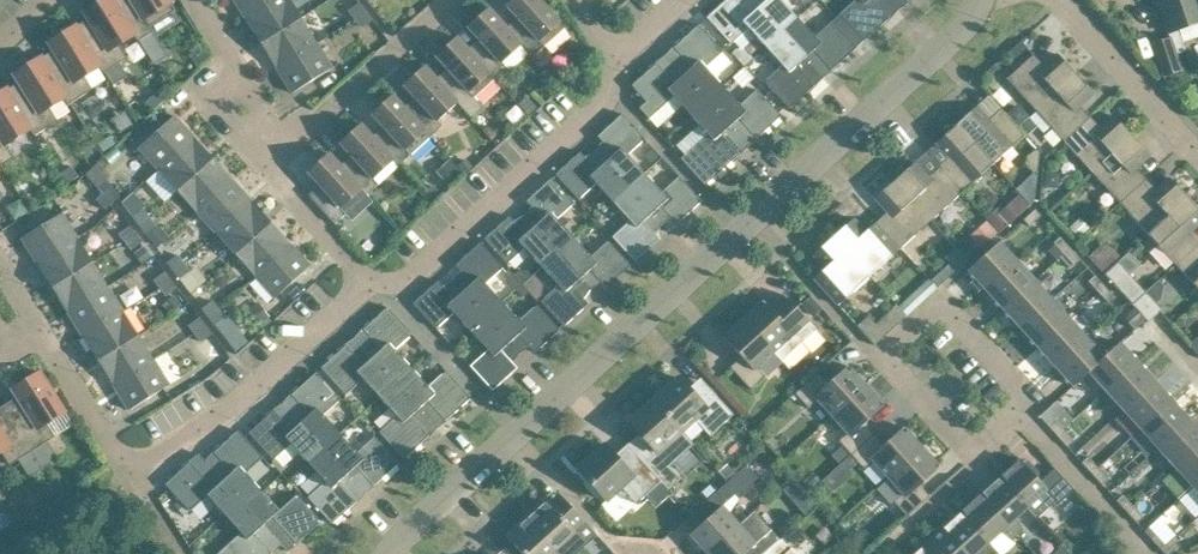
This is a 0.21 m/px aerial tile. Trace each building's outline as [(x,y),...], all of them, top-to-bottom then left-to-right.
[(114,1),(114,0),(102,0),(83,11),(91,24),(79,32),(101,67),(100,68),(103,74),(105,73),(113,86),(127,77),(119,64),(127,59),(119,46),(134,36),(135,35),(114,1)] [(134,36),(138,42),(153,67),(168,57),(149,27),(175,11),(168,0),(115,0),(114,1),(135,35),(134,36)] [(278,0),(234,0),(246,20),(278,0)] [(302,19),(290,0),(278,0),(246,20),(261,44),(302,19)] [(506,6),(514,15),(517,18),(506,28),(521,45),(533,58),(565,28),(539,0),(513,0),(506,6)] [(781,33),(751,0),(727,0),(707,18),(731,45),(748,29),(766,48),(781,33)] [(797,19),(780,0),(751,0),(781,33),(797,19)] [(898,11),(888,0),(856,0),(840,14),(864,41),(898,11)] [(898,11),(910,0),(888,0),(898,11)] [(1170,38),(1171,38),(1176,54),(1186,51),(1179,30),(1191,26),(1197,24),(1197,2),(1197,0),(1157,0),(1170,38)] [(355,19),(365,11),(359,3),(349,11),(355,19)] [(521,45),(503,25),(489,9),(468,28),(482,44),(471,54),(494,79),(506,69),(501,63),(521,45)] [(365,11),(355,19),(361,27),(372,20),(365,11)] [(276,69),(317,43),(302,19),(261,44),(276,69)] [(781,33),(823,79),(856,48),(832,22),(814,38),(797,19),(781,33)] [(101,67),(79,32),(76,26),(49,43),(57,56),(45,63),(41,57),(41,58),(66,98),(65,99),(69,105),(92,90),(84,77),(100,68),(101,67)] [(706,101),(722,87),(705,68),(723,52),(699,26),(665,56),(706,101)] [(789,109),(823,79),(781,33),(766,48),(783,66),(765,82),(789,109)] [(494,79),(471,54),(457,38),(436,57),(450,73),(440,83),(457,102),(457,103),(472,119),(484,108),(474,98),(494,79)] [(1176,54),(1171,38),(1170,38),(1152,45),(1163,78),(1182,71),(1176,54)] [(317,43),(276,69),(292,94),(333,68),(317,43)] [(1035,111),(1075,75),(1057,55),(1040,71),(1030,60),(1034,57),(1033,56),(1007,79),(1035,111)] [(691,116),(706,101),(665,56),(632,86),(646,102),(639,109),(649,119),(674,97),(691,116)] [(760,56),(743,71),(754,82),(771,68),(760,56)] [(50,108),(65,99),(66,98),(41,58),(14,74),(22,87),(10,95),(32,130),(30,130),(34,136),(58,121),(50,108)] [(457,102),(440,83),(425,67),(404,86),(418,102),(408,112),(425,132),(430,138),(443,126),(437,121),(457,103),(457,102)] [(1064,142),(1090,118),(1089,117),(1085,121),(1076,111),(1093,95),(1075,75),(1035,111),(1064,142)] [(706,101),(748,147),(781,117),(757,90),(739,106),(722,87),(706,101)] [(162,88),(146,102),(153,110),(169,97),(162,88)] [(10,95),(6,89),(0,93),(0,167),(14,158),(6,146),(30,130),(32,130),(10,95)] [(532,95),(521,106),(533,118),(544,107),(532,95)] [(425,132),(408,112),(393,96),(372,115),(386,131),(376,141),(393,161),(398,167),(430,138),(425,132)] [(705,186),(748,147),(706,101),(691,116),(708,135),(690,151),(693,154),(684,163),(705,186)] [(551,106),(532,123),(540,132),(559,116),(551,106)] [(957,125),(993,165),(1024,136),(1000,110),(999,111),(1003,115),(993,124),(977,107),(957,125)] [(629,188),(644,174),(629,157),(647,141),(622,115),(598,137),(604,144),(595,152),(629,188)] [(158,170),(194,138),(174,116),(138,148),(158,170)] [(1092,173),(1131,137),(1113,116),(1096,132),(1086,122),(1090,118),(1064,142),(1092,173)] [(393,161),(376,141),(361,125),(340,144),(354,160),(344,170),(362,190),(361,190),(366,196),(398,167),(393,161)] [(962,193),(993,165),(957,125),(937,143),(953,161),(942,170),(939,166),(938,167),(962,193)] [(1120,204),(1146,180),(1145,179),(1141,183),(1132,172),(1150,157),(1131,137),(1092,173),(1120,204)] [(178,192),(213,159),(194,138),(158,170),(178,192)] [(1035,175),(1017,193),(1029,206),(1034,201),(1039,153),(1036,149),(1028,157),(1027,165),(1035,175)] [(613,203),(629,188),(595,152),(587,160),(580,153),(556,175),(578,200),(596,184),(613,203)] [(362,190),(344,170),(329,154),(308,173),(322,189),(311,199),(334,225),(346,214),(341,208),(361,190),(362,190)] [(197,213),(233,181),(213,159),(178,192),(197,213)] [(962,193),(938,167),(941,171),(931,180),(915,163),(895,181),(931,221),(962,193)] [(629,188),(662,225),(671,217),(677,224),(701,202),(677,175),(660,191),(644,174),(629,188)] [(1058,176),(1043,174),(1042,189),(1057,191),(1058,176)] [(1148,235),(1188,198),(1169,178),(1152,194),(1142,184),(1146,180),(1120,204),(1148,235)] [(557,253),(573,238),(558,222),(576,206),(551,179),(527,201),(533,209),(524,217),(557,253)] [(216,234),(252,202),(233,181),(197,213),(216,234)] [(900,249),(931,221),(895,181),(875,199),(891,217),(880,226),(877,222),(876,223),(900,249)] [(104,194),(113,204),(120,197),(112,187),(104,194)] [(135,210),(148,198),(138,187),(125,199),(135,210)] [(653,233),(662,225),(629,188),(613,203),(630,222),(612,238),(635,262),(659,240),(653,233)] [(105,211),(113,204),(104,194),(96,201),(105,211)] [(1197,245),(1197,244),(1188,234),(1197,225),(1197,210),(1188,198),(1148,235),(1176,265),(1197,245)] [(236,255),(271,223),(252,202),(216,234),(236,255)] [(132,218),(139,226),(149,218),(143,210),(132,218)] [(1029,227),(1041,216),(1035,210),(1023,220),(1029,227)] [(993,233),(1012,223),(1006,212),(987,222),(993,233)] [(37,264),(78,238),(62,213),(21,239),(37,264)] [(542,267),(557,253),(524,217),(516,224),(509,217),(485,240),(509,266),(526,250),(542,267)] [(149,218),(139,226),(145,234),(155,226),(149,218)] [(900,249),(876,223),(879,227),(869,236),(853,219),(833,237),(869,277),(900,249)] [(255,277),(290,244),(271,223),(236,255),(255,277)] [(126,242),(136,234),(130,226),(119,234),(126,242)] [(155,226),(145,234),(155,248),(169,237),(161,227),(157,229),(155,226)] [(132,250),(142,243),(136,234),(126,242),(132,250)] [(838,306),(869,277),(833,237),(813,255),(829,273),(819,282),(815,278),(814,279),(838,306)] [(52,288),(93,263),(78,238),(37,264),(52,288)] [(557,253),(591,289),(599,281),(606,288),(631,266),(608,241),(590,257),(573,238),(557,253)] [(1064,255),(1070,249),(1060,238),(1053,243),(1064,255)] [(986,291),(1017,262),(999,242),(968,271),(986,291)] [(1104,274),(1118,262),(1122,259),(1106,242),(1089,257),(1104,274)] [(486,317),(502,303),(487,286),(504,270),(480,243),(456,266),(462,273),(453,281),(486,317)] [(290,244),(255,277),(275,299),(310,266),(290,244)] [(193,245),(183,254),(197,269),(207,260),(193,245)] [(1176,265),(1197,290),(1197,245),(1176,265)] [(1070,249),(1064,255),(1074,266),(1080,260),(1070,249)] [(582,297),(591,289),(557,253),(542,267),(557,284),(539,300),(564,327),(588,304),(582,297)] [(173,272),(184,264),(177,256),(167,264),(173,272)] [(1003,310),(1035,281),(1017,262),(986,291),(1003,310)] [(1133,306),(1146,293),(1118,262),(1104,274),(1129,301),(1133,306)] [(67,312),(108,287),(93,263),(52,288),(67,312)] [(179,280),(190,272),(184,264),(173,272),(179,280)] [(527,272),(518,271),(513,276),(522,286),(532,277),(527,272)] [(161,288),(171,281),(165,272),(154,280),(161,288)] [(1098,293),(1105,287),(1095,276),(1088,282),(1098,293)] [(938,289),(931,282),(929,279),(897,308),(906,318),(938,289)] [(167,297),(177,289),(171,281),(161,288),(167,297)] [(471,332),(486,317),(453,281),(445,289),(438,282),(414,304),(436,329),(454,313),(471,332)] [(1021,329),(1052,300),(1035,281),(1003,310),(1021,329)] [(1152,292),(1167,307),(1176,298),(1162,283),(1152,292)] [(83,337),(123,311),(108,287),(67,312),(83,337)] [(1105,287),(1098,293),(1109,304),(1115,298),(1105,287)] [(1133,306),(1145,319),(1149,323),(1162,310),(1146,293),(1133,306)] [(1038,348),(1069,320),(1052,300),(1021,329),(1038,348)] [(743,320),(774,353),(782,362),(812,334),(792,312),(781,321),(763,301),(743,320)] [(1145,319),(1133,306),(1129,301),(1122,307),(1128,314),(1124,318),(1134,330),(1145,319)] [(208,318),(218,310),(212,302),(202,309),(208,318)] [(486,317),(519,354),(528,346),(535,353),(560,330),(535,304),(518,320),(502,303),(486,317)] [(906,318),(897,308),(896,306),(875,325),(868,317),(857,326),(875,346),(906,318)] [(396,384),(411,369),(394,350),(412,334),(388,308),(354,338),(396,384)] [(218,310),(208,318),(214,326),(224,318),(218,310)] [(98,361),(139,336),(123,311),(83,337),(98,361)] [(511,362),(519,354),(486,317),(471,332),(488,350),(470,366),(493,391),(517,369),(511,362)] [(195,334),(206,326),(199,318),(189,326),(195,334)] [(757,368),(774,353),(743,320),(723,338),(741,358),(730,368),(751,390),(765,377),(757,368)] [(1055,367),(1087,339),(1069,320),(1038,348),(1055,367)] [(201,342),(212,335),(206,326),(195,334),(201,342)] [(113,386),(154,360),(139,336),(98,361),(113,386)] [(1189,346),(1197,356),(1197,337),(1189,346)] [(380,398),(396,384),(354,338),(321,368),(345,395),(363,379),(380,398)] [(1104,358),(1104,357),(1087,339),(1055,367),(1073,387),(1089,373),(1088,372),(1104,358)] [(1106,391),(1137,363),(1119,343),(1104,357),(1104,358),(1088,372),(1089,373),(1106,391)] [(154,360),(113,386),(129,411),(169,385),(154,360)] [(1123,410),(1155,382),(1137,363),(1106,391),(1123,410)] [(832,417),(866,386),(848,366),(827,384),(817,373),(795,394),(808,408),(817,400),(832,417)] [(396,384),(437,429),(470,399),(446,372),(428,388),(411,369),(396,384)] [(32,451),(43,469),(45,472),(54,466),(56,456),(47,442),(55,437),(47,424),(65,413),(39,372),(13,389),(20,402),(7,411),(32,451)] [(324,449),(340,434),(323,416),(340,400),(316,373),(283,403),(324,449)] [(653,401),(682,432),(695,420),(710,436),(733,415),(710,389),(698,400),(678,378),(653,401)] [(1141,430),(1172,401),(1155,382),(1123,410),(1141,430)] [(404,459),(437,429),(396,384),(380,398),(397,417),(379,433),(404,459)] [(851,455),(873,435),(864,424),(884,406),(866,386),(832,417),(847,433),(838,441),(851,455)] [(669,444),(682,432),(653,401),(629,423),(648,445),(636,456),(660,482),(661,481),(673,495),(685,484),(670,467),(681,457),(669,444)] [(1056,435),(1063,428),(1073,419),(1057,401),(1039,417),(1056,435)] [(1158,449),(1189,420),(1172,401),(1141,430),(1158,449)] [(308,463),(324,449),(283,403),(249,434),(273,460),(291,444),(308,463)] [(7,411),(0,415),(0,454),(1,453),(9,466),(18,460),(29,478),(43,469),(32,451),(7,411)] [(1197,447),(1197,430),(1189,420),(1158,449),(1175,468),(1197,447)] [(888,478),(921,447),(903,427),(883,446),(873,435),(851,455),(851,456),(840,467),(850,478),(862,467),(864,470),(873,462),(888,478)] [(1063,428),(1056,435),(1068,448),(1075,442),(1063,428)] [(246,507),(262,492),(245,474),(262,458),(238,431),(205,461),(240,500),(246,507)] [(324,449),(365,494),(399,464),(375,437),(357,453),(340,434),(324,449)] [(813,441),(800,454),(810,464),(798,476),(814,492),(839,468),(813,441)] [(660,482),(636,456),(624,467),(604,445),(577,470),(606,502),(622,488),(636,504),(660,482)] [(843,446),(832,456),(840,465),(851,455),(843,446)] [(921,447),(888,478),(903,495),(894,503),(907,517),(929,497),(919,486),(940,467),(921,447)] [(1197,482),(1197,447),(1175,468),(1193,487),(1197,482)] [(332,525),(365,494),(324,449),(308,463),(325,482),(308,498),(332,525)] [(240,500),(205,461),(199,455),(165,485),(190,512),(207,496),(224,515),(240,500)] [(1093,475),(1099,469),(1088,457),(1081,463),(1093,475)] [(1000,478),(1027,508),(1036,518),(1056,500),(1059,503),(1074,490),(1055,469),(1040,482),(1020,460),(1000,478)] [(1109,460),(1099,469),(1093,475),(1102,485),(1108,480),(1109,481),(1120,471),(1109,460)] [(736,475),(727,483),(716,493),(726,503),(734,496),(738,500),(760,480),(747,465),(736,475)] [(727,483),(736,475),(727,465),(718,473),(727,483)] [(1016,518),(1027,508),(1000,478),(981,496),(1017,536),(1023,530),(1016,518)] [(709,485),(701,493),(708,500),(716,493),(709,485)] [(50,507),(60,501),(62,500),(54,488),(47,493),(45,500),(50,507)] [(246,507),(281,546),(281,545),(288,552),(321,522),(297,495),(279,511),(262,492),(246,507)] [(1126,512),(1133,507),(1123,495),(1116,501),(1126,512)] [(1011,541),(1017,536),(981,496),(961,513),(989,543),(1000,532),(1011,541)] [(545,499),(525,518),(555,551),(558,553),(577,553),(597,536),(575,512),(564,521),(545,499)] [(246,507),(240,500),(224,515),(241,533),(219,553),(272,553),(281,546),(246,507)] [(707,553),(739,525),(722,506),(690,535),(707,553)] [(1137,523),(1143,518),(1133,507),(1126,512),(1137,523)] [(780,540),(754,512),(739,526),(739,525),(707,553),(765,553),(780,540)] [(989,543),(961,513),(942,530),(964,553),(997,553),(998,553),(988,543),(989,543)] [(555,551),(525,518),(505,535),(522,553),(552,553),(555,551)] [(942,530),(923,548),(928,553),(964,553),(942,530)] [(1161,551),(1168,545),(1158,534),(1151,540),(1161,551)] [(1161,551),(1164,553),(1171,553),(1178,547),(1173,540),(1168,545),(1161,551)] [(789,551),(780,541),(765,553),(785,553),(789,551)]
